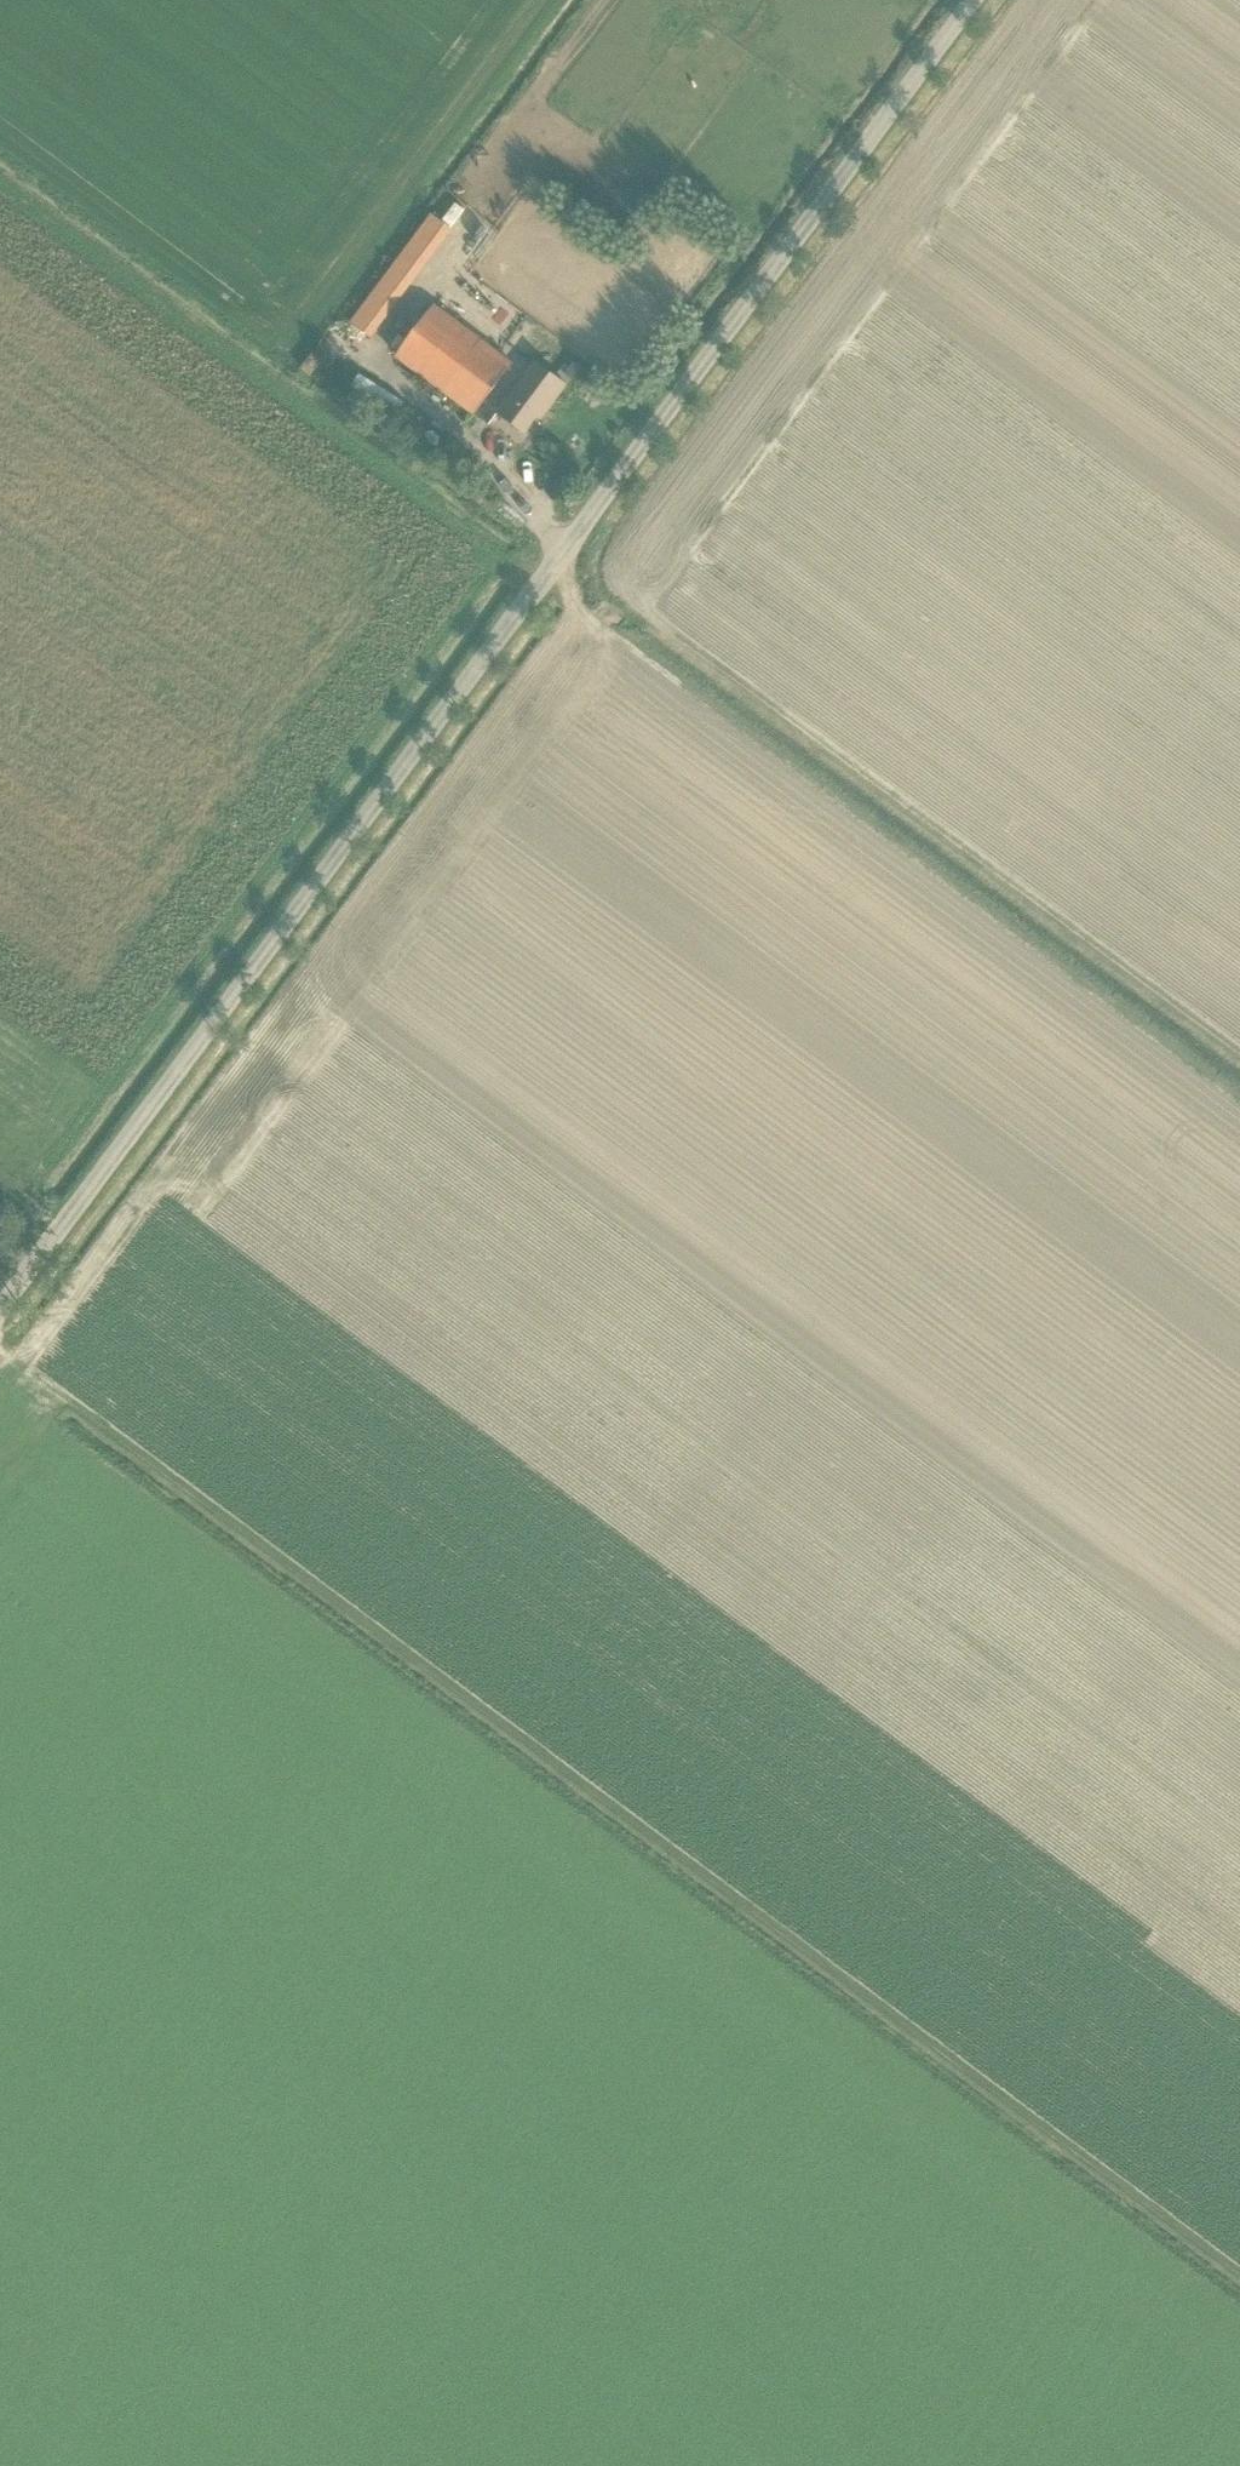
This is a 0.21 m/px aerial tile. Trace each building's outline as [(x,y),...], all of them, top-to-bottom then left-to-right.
[(366,332),(442,231),(427,219),(352,320),(366,332)] [(514,362),(436,304),(397,357),(475,416),(514,362)] [(303,367),(312,374),(330,351),(320,343),(303,367)] [(536,424),(539,426),(570,386),(535,361),(497,414),(527,436),(536,424)] [(450,456),(459,463),(466,455),(457,447),(450,456)]
